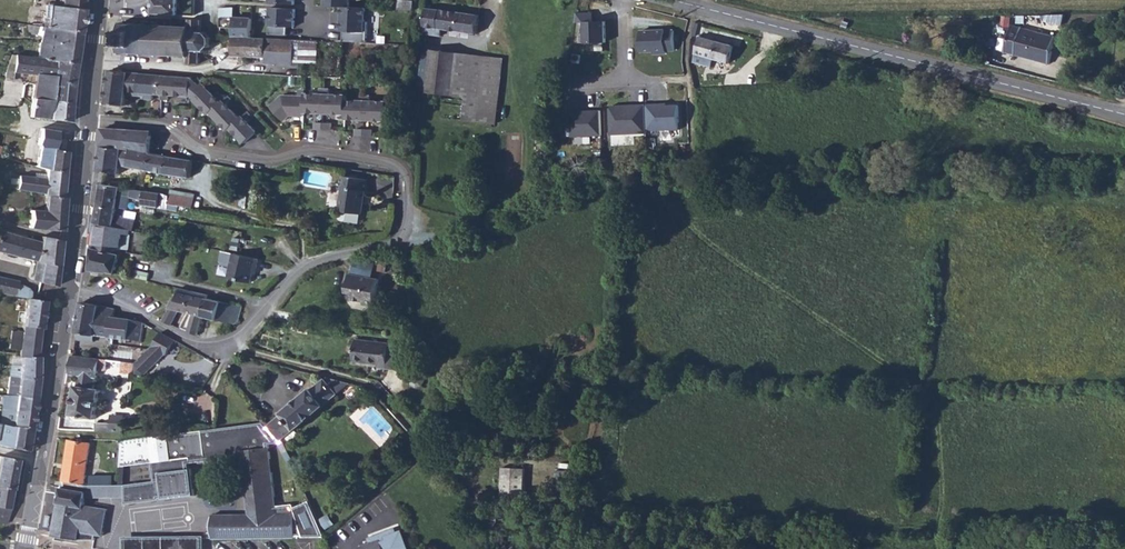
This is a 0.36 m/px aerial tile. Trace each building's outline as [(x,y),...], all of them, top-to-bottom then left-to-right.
[(50,29),(85,31),(87,0),(65,0),(64,7),(53,6),(50,29)] [(153,17),(177,18),(179,2),(179,1),(165,0),(153,0),(153,17)] [(192,3),(179,2),(177,18),(192,18),(192,3)] [(349,7),(342,7),(341,31),(344,31),(343,41),(367,43),(368,22),(366,21),(366,8),(349,7)] [(296,9),(271,8),(269,35),(287,36),(288,27),(295,27),(296,9)] [(406,11),(405,21),(419,21),(420,12),(406,11)] [(593,11),(577,12),(576,24),(587,23),(587,44),(607,43),(606,22),(593,22),(593,11)] [(485,17),(429,12),(427,40),(445,41),(445,32),(484,35),(485,17)] [(221,20),(220,41),(231,41),(232,20),(221,20)] [(232,20),(231,41),(253,42),(254,22),(232,20)] [(1048,59),(1054,30),(1012,20),(1004,48),(1048,59)] [(184,59),(184,65),(198,66),(199,53),(202,53),(204,53),(209,47),(209,44),(207,38),(200,36),(201,23),(187,22),(187,30),(121,27),(118,55),(184,59)] [(50,29),(31,28),(30,36),(45,37),(44,46),(83,49),(85,35),(85,31),(50,29)] [(673,53),(674,30),(640,29),(639,52),(673,53)] [(717,63),(751,72),(756,50),(722,40),(717,63)] [(314,70),(314,45),(253,42),(231,41),(230,49),(230,60),(263,62),(263,68),(291,69),(291,67),(300,69),(314,70)] [(83,49),(44,46),(43,60),(61,61),(82,63),(83,49)] [(427,96),(475,99),(476,59),(429,57),(427,96)] [(61,61),(43,60),(14,59),(10,76),(40,79),(59,81),(61,61)] [(473,124),(487,125),(492,61),(476,59),(475,99),(473,124)] [(80,82),(82,63),(61,61),(59,81),(80,82)] [(512,62),(495,61),(492,61),(487,125),(492,126),(506,126),(512,62)] [(153,96),(154,77),(109,74),(105,108),(126,109),(127,95),(144,96),(144,101),(151,101),(151,96),(153,96)] [(191,80),(154,77),(153,96),(160,97),(160,101),(167,102),(167,97),(189,99),(189,97),(190,82),(191,80)] [(59,81),(40,79),(38,97),(58,99),(78,102),(78,95),(80,82),(59,81)] [(198,87),(190,82),(189,97),(194,100),(205,89),(201,84),(198,87)] [(194,100),(194,101),(209,115),(211,113),(225,98),(222,95),(217,100),(205,89),(194,100)] [(315,97),(300,97),(301,115),(320,115),(320,91),(315,91),(315,97)] [(325,91),(320,91),(320,115),(342,115),(342,102),(342,97),(325,97),(325,91)] [(266,111),(280,124),(286,118),(301,118),(301,115),(300,97),(300,93),(294,93),(294,99),(278,100),(266,111)] [(227,96),(225,98),(211,113),(229,130),(231,128),(240,118),(226,104),(231,99),(227,96)] [(356,102),(342,102),(342,115),(342,120),(361,120),(361,96),(356,96),(356,102)] [(361,96),(361,120),(383,120),(383,102),(366,102),(366,96),(361,96)] [(38,97),(37,112),(36,118),(55,120),(58,99),(38,97)] [(75,122),(78,102),(58,99),(55,120),(75,122)] [(609,108),(610,134),(647,132),(647,130),(646,103),(612,105),(609,108)] [(663,103),(646,103),(647,130),(680,129),(679,104),(664,105),(663,103)] [(601,134),(600,109),(570,111),(571,136),(601,134)] [(251,114),(248,110),(240,118),(231,128),(246,142),(257,130),(246,119),(251,114)] [(5,132),(7,123),(10,122),(10,119),(0,118),(0,131),(5,132)] [(59,130),(44,127),(41,145),(53,147),(50,169),(69,173),(71,150),(56,148),(59,130)] [(123,130),(121,146),(132,148),(135,132),(123,130)] [(132,148),(155,151),(163,152),(173,154),(175,142),(168,141),(168,137),(135,132),(132,148)] [(121,146),(104,143),(101,171),(122,174),(124,166),(152,170),(155,151),(132,148),(121,146)] [(155,151),(152,170),(194,177),(197,157),(173,154),(163,152),(155,151)] [(69,173),(50,169),(48,179),(22,176),(20,189),(45,194),(66,195),(69,173)] [(13,175),(11,189),(20,189),(22,176),(13,175)] [(365,214),(368,195),(369,192),(371,179),(345,176),(344,187),(347,187),(347,191),(345,211),(365,214)] [(122,188),(102,185),(100,205),(130,210),(132,195),(122,194),(122,188)] [(172,195),(148,191),(146,201),(170,205),(172,195)] [(45,194),(45,209),(53,209),(54,212),(65,213),(67,197),(66,195),(45,194)] [(170,212),(170,205),(146,201),(145,213),(169,218),(170,212)] [(126,209),(100,205),(97,224),(117,227),(131,230),(135,231),(137,220),(124,218),(126,209)] [(45,209),(31,209),(30,226),(43,227),(44,230),(63,231),(65,213),(54,212),(53,209),(45,209)] [(117,227),(97,224),(95,223),(94,224),(93,232),(94,234),(96,234),(94,249),(122,252),(124,235),(131,235),(131,230),(117,227)] [(44,237),(42,236),(40,237),(0,231),(0,253),(37,260),(40,261),(44,237)] [(66,239),(44,237),(40,261),(37,260),(34,281),(59,285),(62,263),(66,239)] [(94,249),(91,268),(120,271),(122,252),(94,249)] [(260,258),(224,251),(222,261),(224,264),(233,266),(231,277),(252,281),(256,265),(258,266),(260,258)] [(154,265),(139,263),(137,275),(152,276),(154,265)] [(373,306),(380,279),(353,273),(348,290),(352,291),(350,298),(364,301),(363,304),(373,306)] [(43,296),(38,295),(31,290),(22,288),(22,284),(0,279),(0,290),(33,298),(30,317),(28,329),(27,334),(17,333),(15,350),(25,352),(24,358),(26,358),(40,360),(44,331),(46,332),(50,302),(43,301),(43,296)] [(178,299),(172,310),(183,312),(192,314),(196,290),(185,287),(180,300),(178,299)] [(196,290),(192,314),(196,315),(193,329),(192,330),(203,334),(207,316),(211,297),(212,293),(196,290)] [(211,297),(207,316),(237,322),(241,321),(243,318),(248,305),(211,297)] [(83,302),(77,331),(79,331),(79,339),(96,341),(97,334),(98,334),(98,332),(151,340),(153,327),(140,319),(117,317),(118,307),(83,302)] [(172,310),(165,324),(175,329),(183,312),(172,310)] [(175,340),(161,332),(155,345),(137,364),(136,373),(147,375),(165,355),(168,356),(175,340)] [(397,368),(401,343),(355,338),(352,359),(377,362),(376,366),(397,368)] [(103,359),(74,355),(74,357),(72,372),(72,375),(80,375),(78,387),(77,387),(73,414),(97,417),(101,389),(94,388),(95,378),(98,378),(99,370),(106,371),(108,359),(103,359)] [(39,380),(43,361),(40,360),(26,358),(22,377),(39,380)] [(108,359),(106,371),(135,376),(136,373),(137,364),(108,359)] [(36,399),(39,380),(22,377),(12,376),(12,377),(9,395),(18,396),(36,399)] [(354,384),(329,378),(317,390),(314,388),(286,414),(287,415),(271,430),(285,445),(300,430),(302,432),(330,408),(328,406),(354,384)] [(11,409),(34,412),(36,399),(18,396),(17,405),(12,403),(11,409)] [(14,425),(31,428),(34,412),(11,409),(9,409),(9,415),(15,417),(14,425)] [(119,429),(119,432),(124,432),(125,415),(113,415),(112,423),(112,428),(119,429)] [(97,422),(97,431),(119,432),(119,429),(112,428),(112,423),(97,422)] [(31,428),(14,425),(0,423),(0,447),(2,448),(6,448),(27,452),(28,450),(31,428)] [(283,513),(273,446),(263,423),(218,429),(207,431),(128,437),(129,463),(134,463),(160,463),(160,482),(134,482),(133,495),(135,495),(135,501),(164,500),(164,498),(167,498),(167,499),(194,498),(193,471),(190,471),(190,466),(243,458),(250,512),(218,514),(212,519),(211,527),(212,536),(221,538),(298,540),(294,516),(293,514),(283,513)] [(71,440),(66,480),(88,482),(92,441),(71,440)] [(15,524),(25,458),(8,455),(1,497),(0,497),(0,522),(15,524)] [(502,468),(501,493),(524,494),(525,468),(502,468)] [(95,473),(95,482),(118,483),(117,473),(95,473)] [(88,482),(66,480),(65,488),(89,491),(89,495),(133,495),(134,482),(129,482),(118,483),(95,482),(88,482)] [(65,488),(56,536),(82,540),(99,538),(99,533),(106,533),(110,508),(88,505),(89,495),(89,491),(65,488)] [(299,514),(294,516),(298,540),(307,536),(299,514)] [(357,547),(358,548),(406,548),(400,533),(395,534),(394,530),(377,536),(378,540),(370,543),(357,547)] [(126,548),(207,548),(207,536),(126,537),(126,548)]
